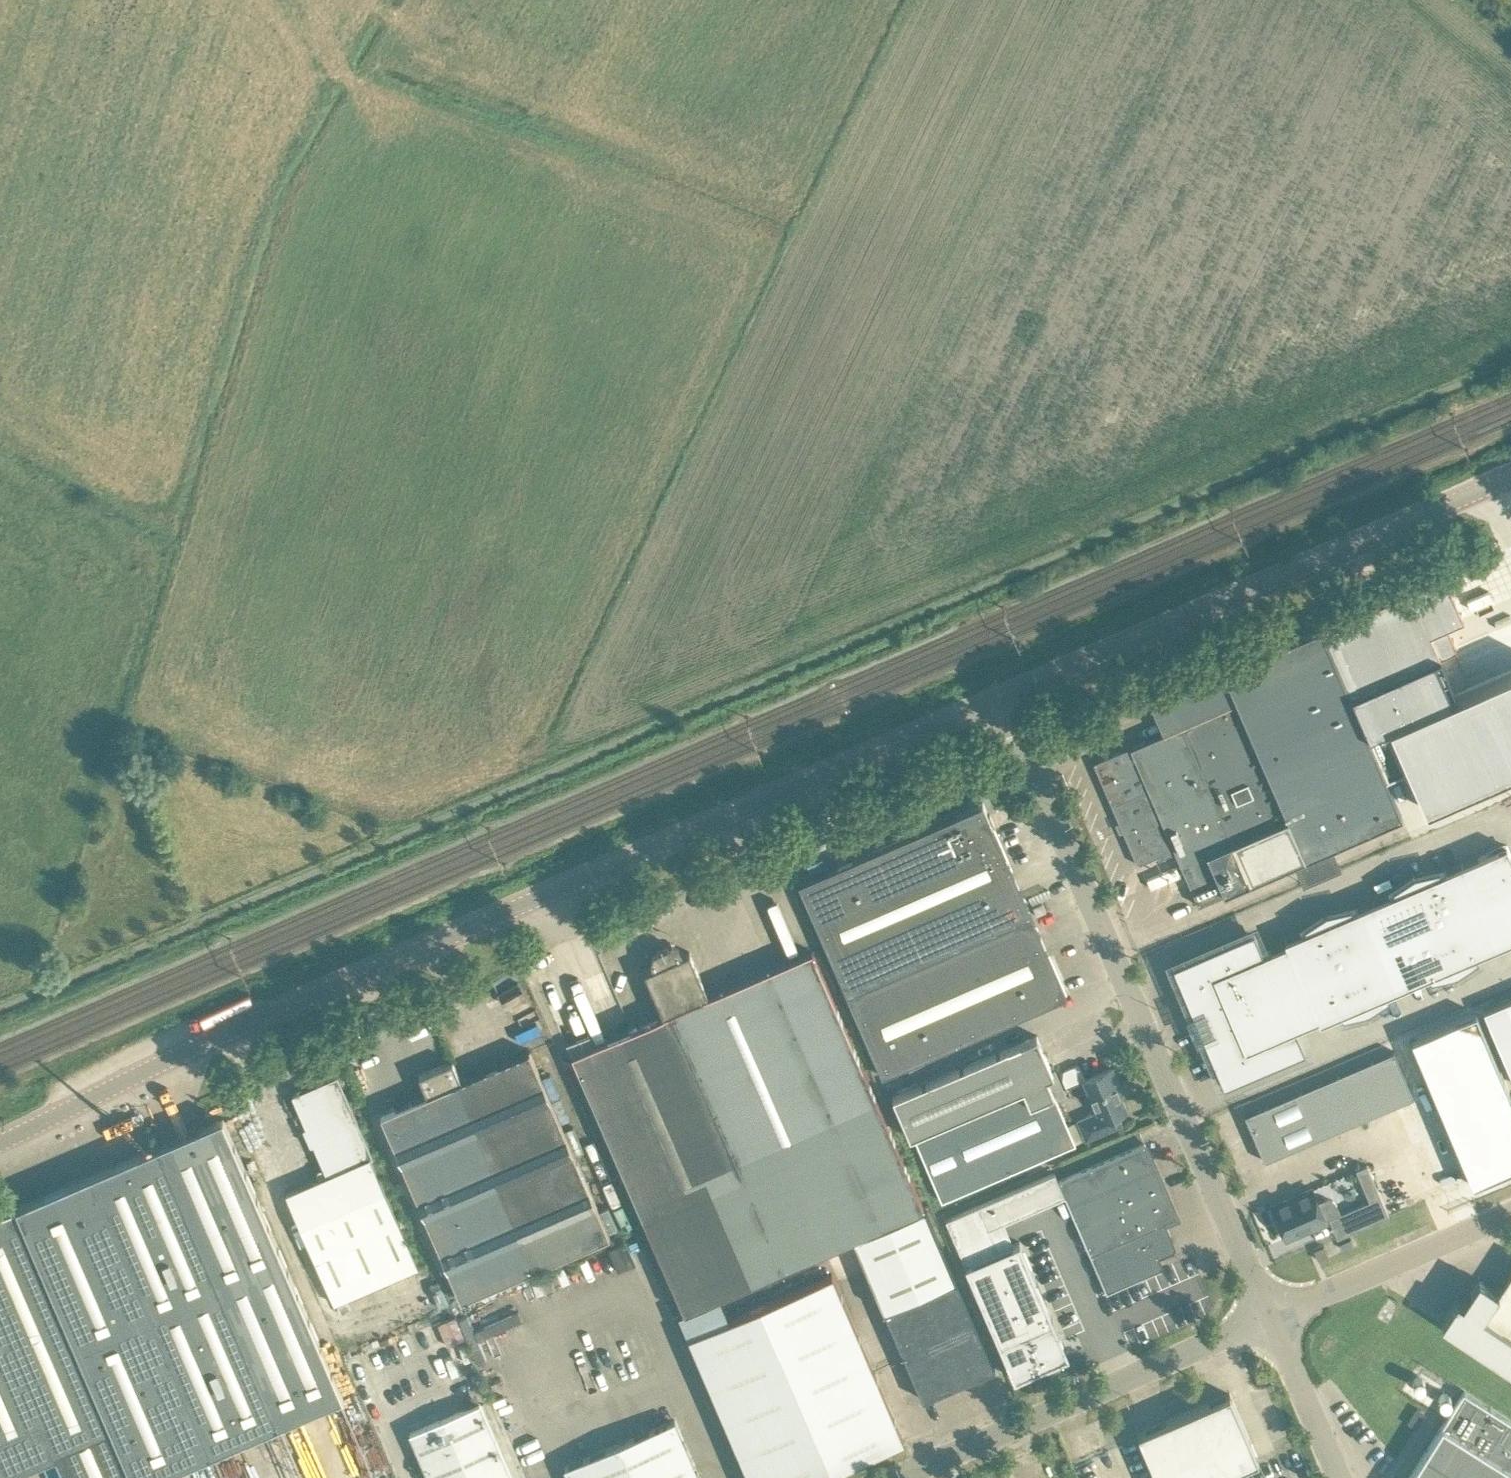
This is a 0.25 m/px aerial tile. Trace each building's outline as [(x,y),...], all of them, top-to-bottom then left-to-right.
[(1350,634),(1415,814),(1494,786),(1429,606),(1350,634)] [(1401,814),(1320,626),(1223,668),(1224,671),(1168,695),(1181,723),(1093,761),(1137,863),(1157,854),(1158,858),(1166,855),(1164,851),(1173,847),(1198,903),(1401,814)] [(983,802),(967,809),(798,882),(847,995),(862,1028),(883,1074),(1066,994),(993,825),(995,824),(990,813),(988,814),(983,802)] [(1482,903),(1510,891),(1510,854),(1507,843),(1464,861),(1482,903)] [(774,851),(765,855),(769,865),(779,861),(774,851)] [(1414,873),(1435,923),(1482,903),(1464,861),(1441,871),(1439,867),(1414,873)] [(1375,900),(1393,941),(1435,923),(1414,873),(1413,873),(1392,887),(1394,892),(1375,900)] [(1482,903),(1500,945),(1510,940),(1510,891),(1482,903)] [(1326,911),(1347,961),(1393,941),(1375,900),(1353,909),(1351,905),(1326,910),(1326,911)] [(1500,945),(1482,903),(1435,923),(1456,973),(1457,973),(1478,959),(1476,955),(1500,945)] [(1284,938),(1286,942),(1302,980),(1347,961),(1326,911),(1325,911),(1304,925),(1305,929),(1284,938)] [(1431,979),(1456,973),(1435,923),(1393,941),(1410,983),(1429,975),(1431,979)] [(1286,942),(1263,951),(1253,929),(1243,934),(1242,933),(1241,933),(1242,935),(1224,942),(1223,941),(1222,941),(1222,943),(1205,950),(1204,949),(1203,950),(1203,951),(1186,958),(1185,957),(1184,958),(1184,959),(1173,964),(1178,975),(1176,975),(1177,977),(1178,976),(1186,994),(1184,995),(1185,996),(1186,995),(1194,1014),(1191,1015),(1192,1016),(1195,1015),(1198,1024),(1302,980),(1286,942)] [(1390,996),(1388,992),(1410,983),(1393,941),(1347,961),(1368,1011),(1369,1010),(1390,996)] [(889,1127),(812,951),(708,994),(689,950),(682,953),(681,951),(678,946),(673,945),(668,945),(657,950),(653,953),(651,958),(652,963),(653,966),(644,970),(664,1013),(573,1053),(648,1231),(681,1308),(922,1203),(889,1127)] [(1367,1011),(1368,1011),(1347,961),(1302,980),(1318,1018),(1319,1021),(1341,1012),(1343,1016),(1367,1011)] [(1198,1024),(1202,1033),(1199,1034),(1200,1035),(1203,1034),(1211,1052),(1209,1053),(1210,1054),(1211,1053),(1219,1071),(1217,1072),(1218,1073),(1219,1073),(1224,1084),(1235,1079),(1236,1080),(1237,1080),(1237,1078),(1254,1071),(1255,1072),(1256,1072),(1256,1070),(1274,1063),(1274,1064),(1275,1063),(1275,1062),(1293,1055),(1293,1056),(1295,1055),(1294,1054),(1304,1050),(1295,1028),(1318,1018),(1302,980),(1198,1024)] [(1484,1009),(1503,1053),(1502,1054),(1510,1074),(1510,997),(1484,1009)] [(1476,1012),(1410,1040),(1411,1042),(1412,1041),(1416,1049),(1418,1048),(1424,1062),(1421,1063),(1421,1064),(1486,1036),(1476,1012)] [(911,1137),(916,1135),(943,1199),(1075,1142),(1054,1092),(1063,1089),(1055,1070),(1052,1071),(1037,1034),(1008,1046),(893,1095),(911,1137)] [(1486,1036),(1421,1064),(1421,1065),(1424,1064),(1430,1078),(1429,1079),(1432,1087),(1430,1088),(1431,1089),(1497,1061),(1486,1036)] [(461,1078),(453,1059),(419,1074),(427,1093),(381,1113),(461,1301),(610,1238),(529,1049),(461,1078)] [(1394,1049),(1245,1113),(1265,1159),(1414,1095),(1394,1049)] [(1497,1061),(1431,1089),(1431,1090),(1433,1089),(1436,1097),(1438,1096),(1444,1110),(1441,1111),(1441,1112),(1507,1085),(1497,1061)] [(1121,1095),(1123,1094),(1112,1066),(1083,1079),(1097,1110),(1077,1119),(1086,1137),(1122,1122),(1118,1113),(1127,1109),(1121,1095)] [(328,1174),(286,1191),(335,1304),(419,1267),(373,1159),(374,1159),(337,1074),(293,1093),(307,1125),(304,1127),(311,1143),(314,1142),(328,1174)] [(1441,1112),(1442,1113),(1445,1112),(1451,1126),(1449,1127),(1452,1135),(1451,1136),(1451,1137),(1510,1111),(1510,1094),(1507,1085),(1441,1112)] [(1451,1137),(1451,1138),(1453,1137),(1462,1159),(1461,1159),(1462,1161),(1465,1160),(1471,1174),(1469,1175),(1473,1185),(1510,1169),(1510,1111),(1451,1137)] [(0,1477),(41,1460),(56,1454),(66,1477),(150,1477),(343,1395),(224,1119),(223,1117),(160,1144),(159,1144),(155,1146),(154,1146),(117,1162),(92,1173),(17,1205),(0,1213),(0,1477)] [(1162,1221),(1176,1216),(1176,1215),(1144,1142),(1059,1179),(1092,1257),(1164,1226),(1162,1221)] [(1351,1208),(1359,1227),(1389,1215),(1367,1163),(1356,1168),(1369,1200),(1351,1208)] [(1272,1204),(1286,1237),(1326,1220),(1326,1219),(1340,1212),(1336,1202),(1333,1199),(1328,1197),(1324,1198),(1318,1200),(1312,1187),(1273,1203),(1272,1204)] [(884,1308),(923,1398),(994,1367),(991,1359),(956,1277),(925,1205),(853,1236),(884,1308)] [(980,1205),(946,1220),(965,1264),(1014,1377),(1068,1354),(1019,1240),(1013,1243),(1003,1221),(989,1226),(980,1205)] [(1164,1226),(1092,1257),(1122,1328),(1177,1304),(1155,1253),(1167,1248),(1170,1241),(1164,1226)] [(1324,1244),(1314,1248),(1318,1258),(1328,1254),(1324,1244)] [(1498,1290),(1479,1277),(1462,1302),(1457,1298),(1441,1322),(1510,1368),(1510,1270),(1498,1290)] [(903,1438),(832,1273),(689,1335),(750,1477),(812,1477),(903,1438)] [(512,1312),(471,1326),(466,1313),(454,1317),(463,1345),(449,1350),(454,1365),(486,1354),(480,1335),(516,1323),(512,1312)] [(1463,1390),(1408,1477),(1510,1477),(1510,1420),(1463,1390)] [(1138,1432),(1158,1477),(1213,1477),(1258,1458),(1230,1392),(1138,1432)] [(479,1401),(409,1431),(430,1477),(513,1477),(479,1401)] [(570,1477),(701,1477),(675,1418),(564,1466),(570,1477)] [(545,1463),(526,1470),(529,1477),(551,1477),(545,1463)]
